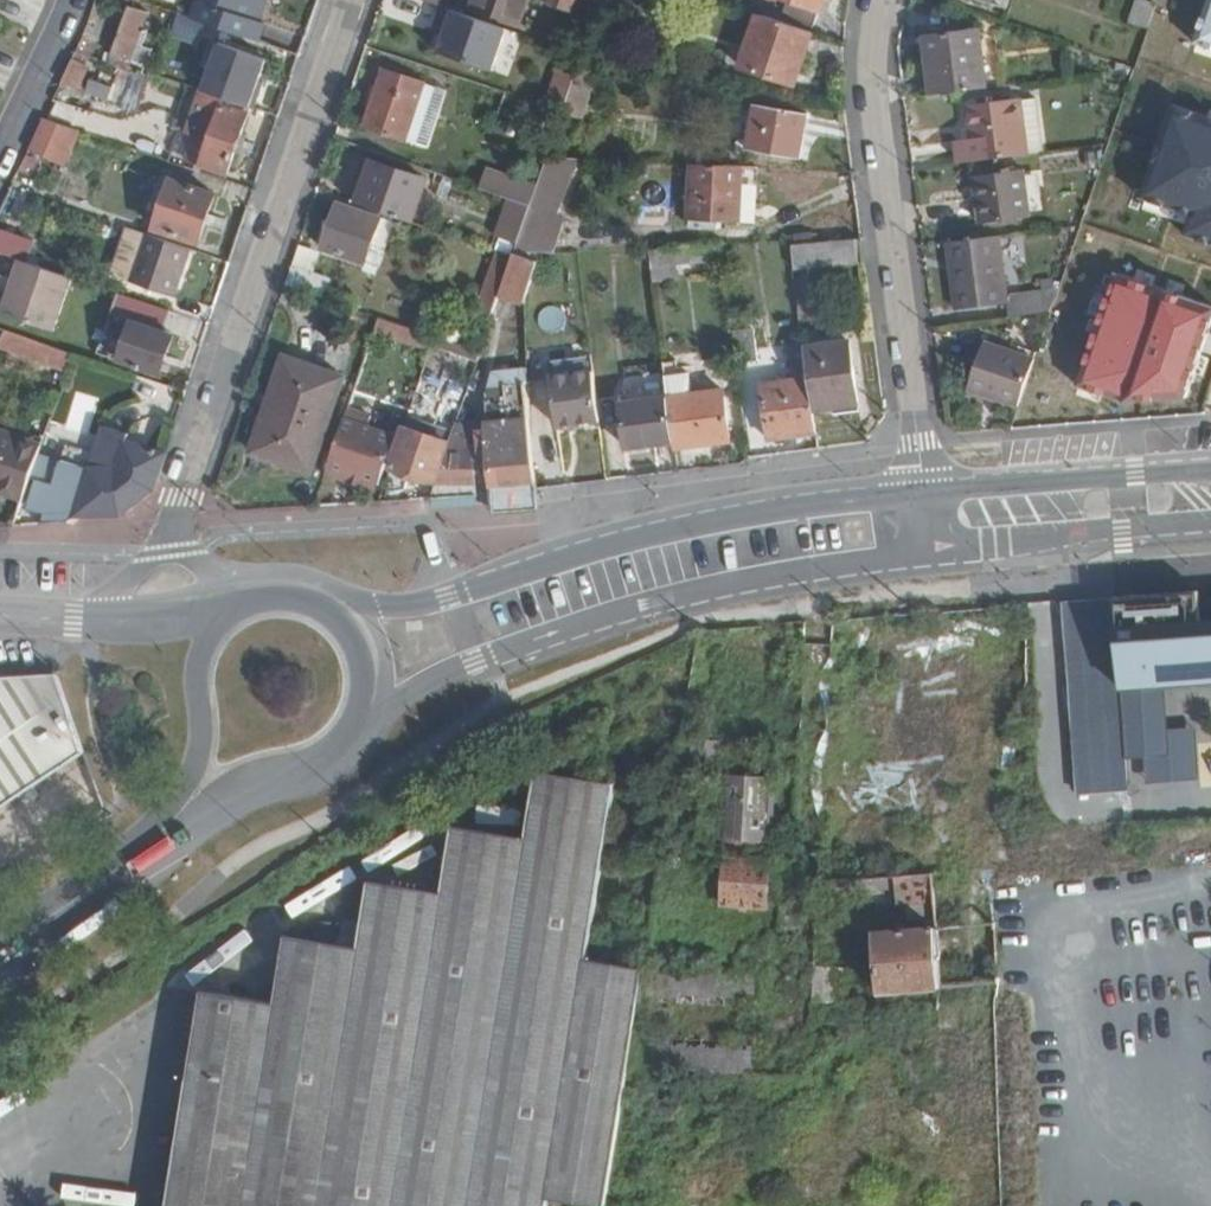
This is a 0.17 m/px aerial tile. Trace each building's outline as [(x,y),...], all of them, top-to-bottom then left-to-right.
[(262,40),(268,23),(262,19),(268,0),(211,0),(211,2),(204,0),(202,0),(196,18),(262,40)] [(472,6),(519,21),(526,0),(474,0),(472,6)] [(574,0),(551,0),(550,3),(571,10),(574,0)] [(823,0),(789,0),(785,14),(815,25),(823,0)] [(1156,4),(1144,0),(1138,0),(1130,22),(1148,30),(1156,4)] [(1197,41),(1210,46),(1210,0),(1197,41)] [(150,12),(131,6),(115,54),(134,60),(140,42),(150,12)] [(440,52),(493,70),(507,28),(443,6),(436,26),(447,29),(445,37),(440,52)] [(795,83),(813,31),(760,13),(743,65),(795,83)] [(447,29),(436,26),(434,33),(445,37),(447,29)] [(933,90),(987,84),(980,26),(926,31),(933,90)] [(140,42),(134,60),(148,64),(153,47),(140,42)] [(204,89),(256,107),(265,81),(260,79),(268,58),(220,42),(204,89)] [(74,59),(65,80),(82,86),(91,66),(74,59)] [(425,83),(383,69),(364,124),(406,138),(423,88),(425,83)] [(545,108),(563,115),(563,112),(575,76),(559,70),(545,108)] [(575,76),(563,112),(580,117),(593,82),(575,76)] [(91,93),(122,104),(127,91),(95,79),(91,93)] [(423,88),(406,138),(428,146),(446,96),(423,88)] [(181,155),(190,157),(209,100),(201,98),(181,155)] [(958,138),(960,161),(1030,153),(1024,98),(972,103),(975,137),(958,138)] [(209,100),(190,157),(189,158),(227,171),(248,114),(209,100)] [(749,149),(799,158),(808,114),(758,104),(749,149)] [(1181,106),(1152,195),(1193,208),(1184,235),(1210,243),(1210,116),(1181,106)] [(68,165),(81,130),(48,118),(32,151),(68,165)] [(527,145),(549,153),(555,137),(533,129),(527,145)] [(548,157),(537,189),(532,203),(531,206),(519,241),(515,252),(547,250),(551,250),(563,219),(554,214),(575,158),(548,157)] [(370,162),(356,202),(411,221),(426,181),(370,162)] [(741,166),(693,164),(690,226),(737,229),(741,166)] [(984,220),(1034,214),(1029,168),(979,173),(984,220)] [(508,195),(532,203),(537,189),(486,172),(481,186),(508,195)] [(215,193),(172,178),(155,227),(198,242),(215,193)] [(508,195),(507,199),(496,233),(519,241),(531,206),(532,203),(508,195)] [(323,248),(365,262),(381,218),(338,203),(323,248)] [(36,261),(43,239),(2,225),(0,230),(0,249),(36,261)] [(175,295),(191,249),(143,233),(129,279),(175,295)] [(957,306),(1009,301),(1008,295),(1003,234),(950,238),(957,306)] [(797,269),(866,262),(863,237),(794,245),(797,269)] [(649,246),(652,268),(693,263),(690,244),(649,246)] [(515,256),(499,251),(480,308),(495,314),(504,287),(515,256)] [(543,262),(515,252),(515,256),(504,287),(532,297),(543,262)] [(57,331),(74,277),(20,259),(4,314),(57,331)] [(292,266),(285,284),(325,298),(332,281),(292,266)] [(1111,273),(1074,386),(1123,403),(1186,397),(1210,320),(1210,306),(1111,273)] [(152,315),(156,304),(115,291),(96,351),(162,372),(177,324),(152,315)] [(1009,301),(1010,316),(1051,313),(1058,292),(1008,295),(1009,301)] [(436,335),(380,316),(375,329),(431,350),(433,344),(436,335)] [(75,353),(7,330),(0,342),(0,347),(69,370),(75,353)] [(733,333),(736,365),(759,362),(756,330),(733,333)] [(482,351),(436,335),(433,344),(479,360),(482,351)] [(969,387),(1020,404),(1036,357),(984,339),(969,387)] [(792,369),(809,368),(807,348),(806,340),(789,342),(792,369)] [(809,368),(811,379),(814,410),(858,404),(851,343),(807,348),(809,368)] [(252,453),(310,474),(344,377),(284,357),(252,453)] [(559,423),(602,418),(597,368),(553,373),(559,423)] [(673,436),(675,448),(731,440),(726,394),(690,398),(687,376),(666,380),(667,391),(673,436)] [(772,437),(817,431),(814,410),(811,379),(765,384),(772,437)] [(486,393),(490,427),(487,428),(493,492),(495,510),(540,507),(537,489),(526,381),(504,383),(504,390),(486,393)] [(627,442),(673,436),(667,391),(622,397),(627,442)] [(348,408),(329,465),(385,485),(392,465),(404,429),(348,408)] [(437,482),(432,497),(478,493),(473,442),(479,422),(460,414),(451,442),(437,482)] [(392,465),(437,482),(451,442),(405,426),(404,429),(392,465)] [(43,447),(0,432),(0,482),(28,492),(43,447)] [(152,488),(165,452),(126,441),(118,467),(92,467),(62,459),(43,526),(71,524),(78,513),(120,513),(152,488)] [(1198,623),(1196,593),(1110,599),(1117,690),(1122,761),(1140,760),(1142,786),(1196,782),(1192,729),(1165,731),(1161,686),(1210,683),(1210,622),(1198,623)] [(0,676),(0,804),(81,750),(51,672),(0,676)] [(548,1201),(580,1205),(607,1205),(629,1068),(634,1037),(645,969),(586,959),(614,783),(540,771),(529,840),(456,828),(445,895),(372,883),(361,949),(288,938),(278,1004),(203,992),(169,1205),(547,1205),(548,1201)] [(774,777),(724,775),(720,839),(770,842),(774,777)] [(769,860),(725,858),(722,904),(766,906),(769,860)] [(881,992),(938,988),(932,872),(896,876),(898,903),(909,903),(910,919),(927,919),(928,928),(876,931),(881,992)] [(655,908),(651,933),(661,934),(664,910),(655,908)] [(758,975),(649,969),(647,1001),(757,1007),(758,975)] [(755,1042),(634,1037),(629,1068),(754,1073),(755,1042)]
